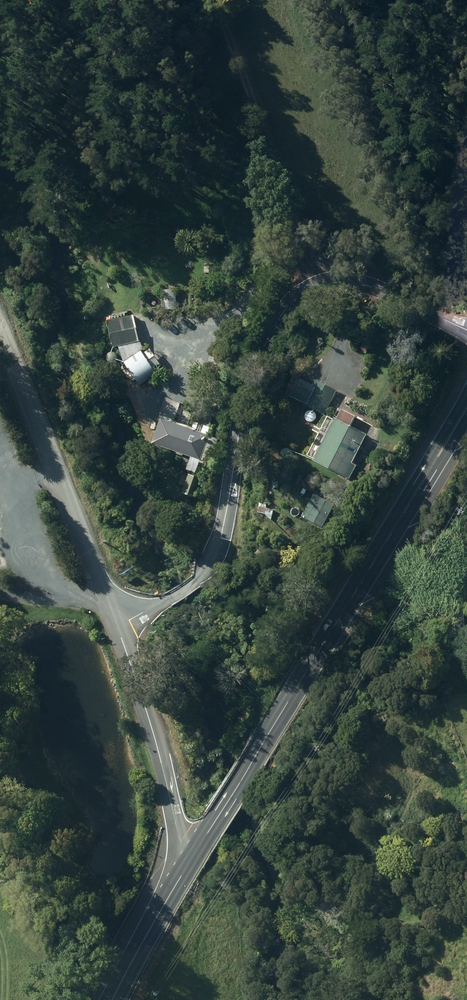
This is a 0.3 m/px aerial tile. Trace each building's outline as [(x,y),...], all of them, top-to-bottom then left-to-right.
[(134,314),(108,321),(115,347),(120,346),(123,361),(124,361),(141,385),(164,369),(149,348),(144,352),(134,314)] [(366,357),(355,352),(351,360),(362,365),(366,357)] [(297,363),(281,391),(324,414),(340,386),(297,363)] [(197,412),(183,407),(177,420),(192,426),(197,412)] [(163,418),(154,443),(204,460),(206,455),(210,456),(216,438),(210,435),(212,428),(196,422),(193,429),(163,418)] [(384,442),(338,418),(315,460),(362,485),(384,442)] [(291,466),(283,467),(283,481),(292,480),(291,466)] [(336,504),(315,493),(303,517),(324,527),(336,504)]
